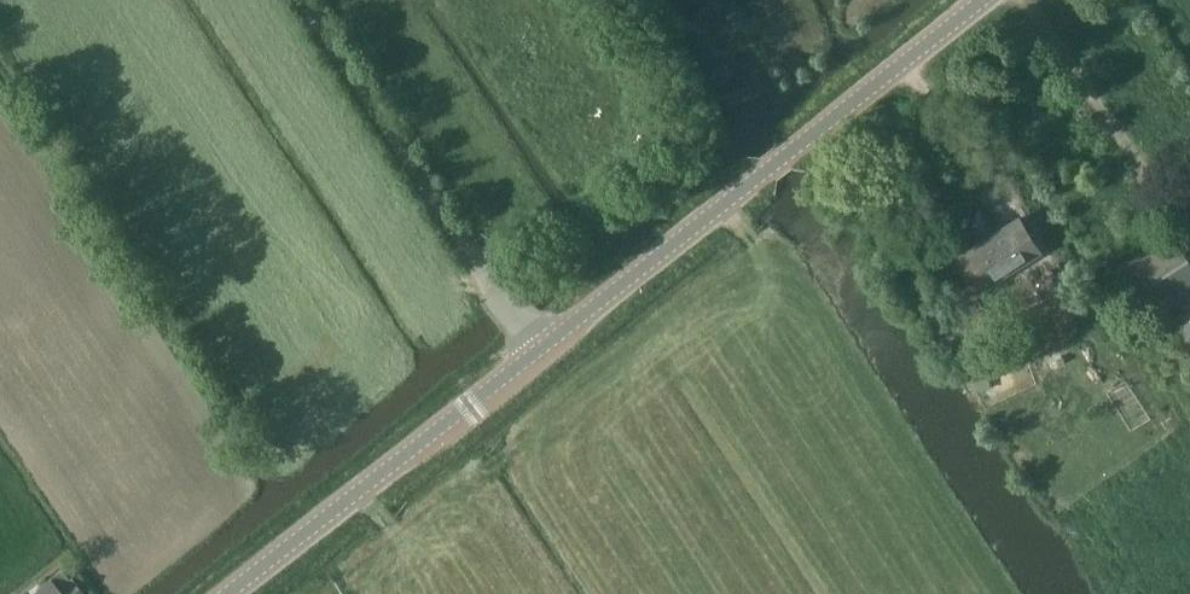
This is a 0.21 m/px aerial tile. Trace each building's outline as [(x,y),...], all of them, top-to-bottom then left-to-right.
[(983,288),(1040,251),(1020,218),(962,254),(983,288)] [(1171,233),(1115,270),(1149,323),(1157,317),(1189,367),(1189,262),(1171,233)] [(70,579),(67,581),(59,570),(28,593),(81,593),(70,579)]
